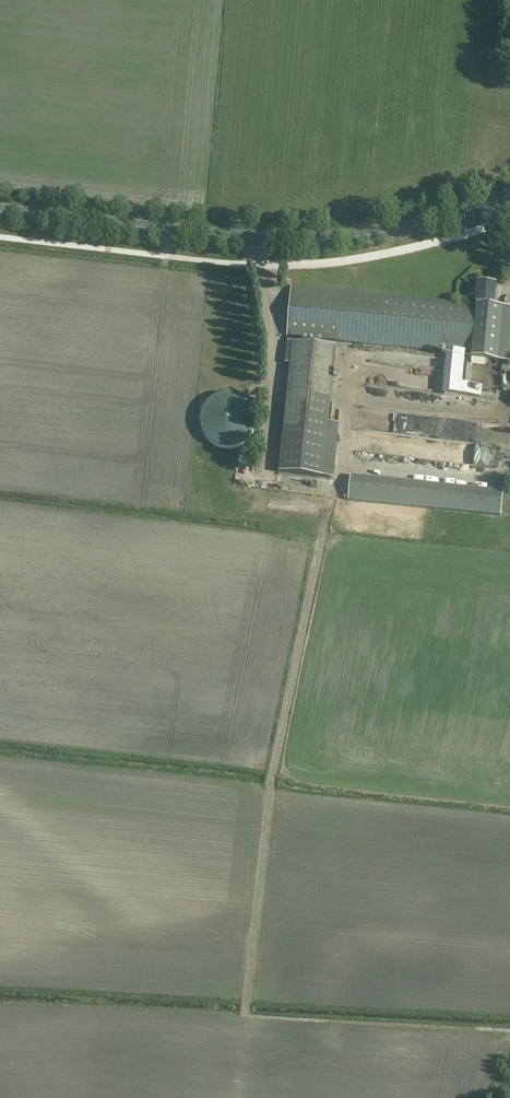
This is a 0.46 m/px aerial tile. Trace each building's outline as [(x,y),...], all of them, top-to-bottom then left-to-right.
[(379,296),(292,288),(288,335),(375,343),(435,349),(431,389),(443,390),(443,394),(481,398),(482,385),(471,384),(473,363),(485,364),(486,359),(509,361),(509,307),(494,306),(496,285),(479,283),(477,305),(379,296)] [(279,472),(323,477),(336,347),(293,342),(279,472)] [(201,416),(200,421),(201,426),(202,432),(205,436),(208,441),(213,444),(217,447),(223,448),(228,449),(233,448),(239,447),(243,444),(248,441),(251,436),(254,432),(255,426),(256,421),(255,416),(254,410),(251,406),(248,401),(243,398),(239,395),(233,394),(228,393),(223,394),(217,395),(213,398),(208,401),(205,406),(202,410),(201,416)] [(476,446),(486,445),(485,438),(475,439),(476,446)] [(347,500),(499,519),(502,491),(349,476),(347,500)]
